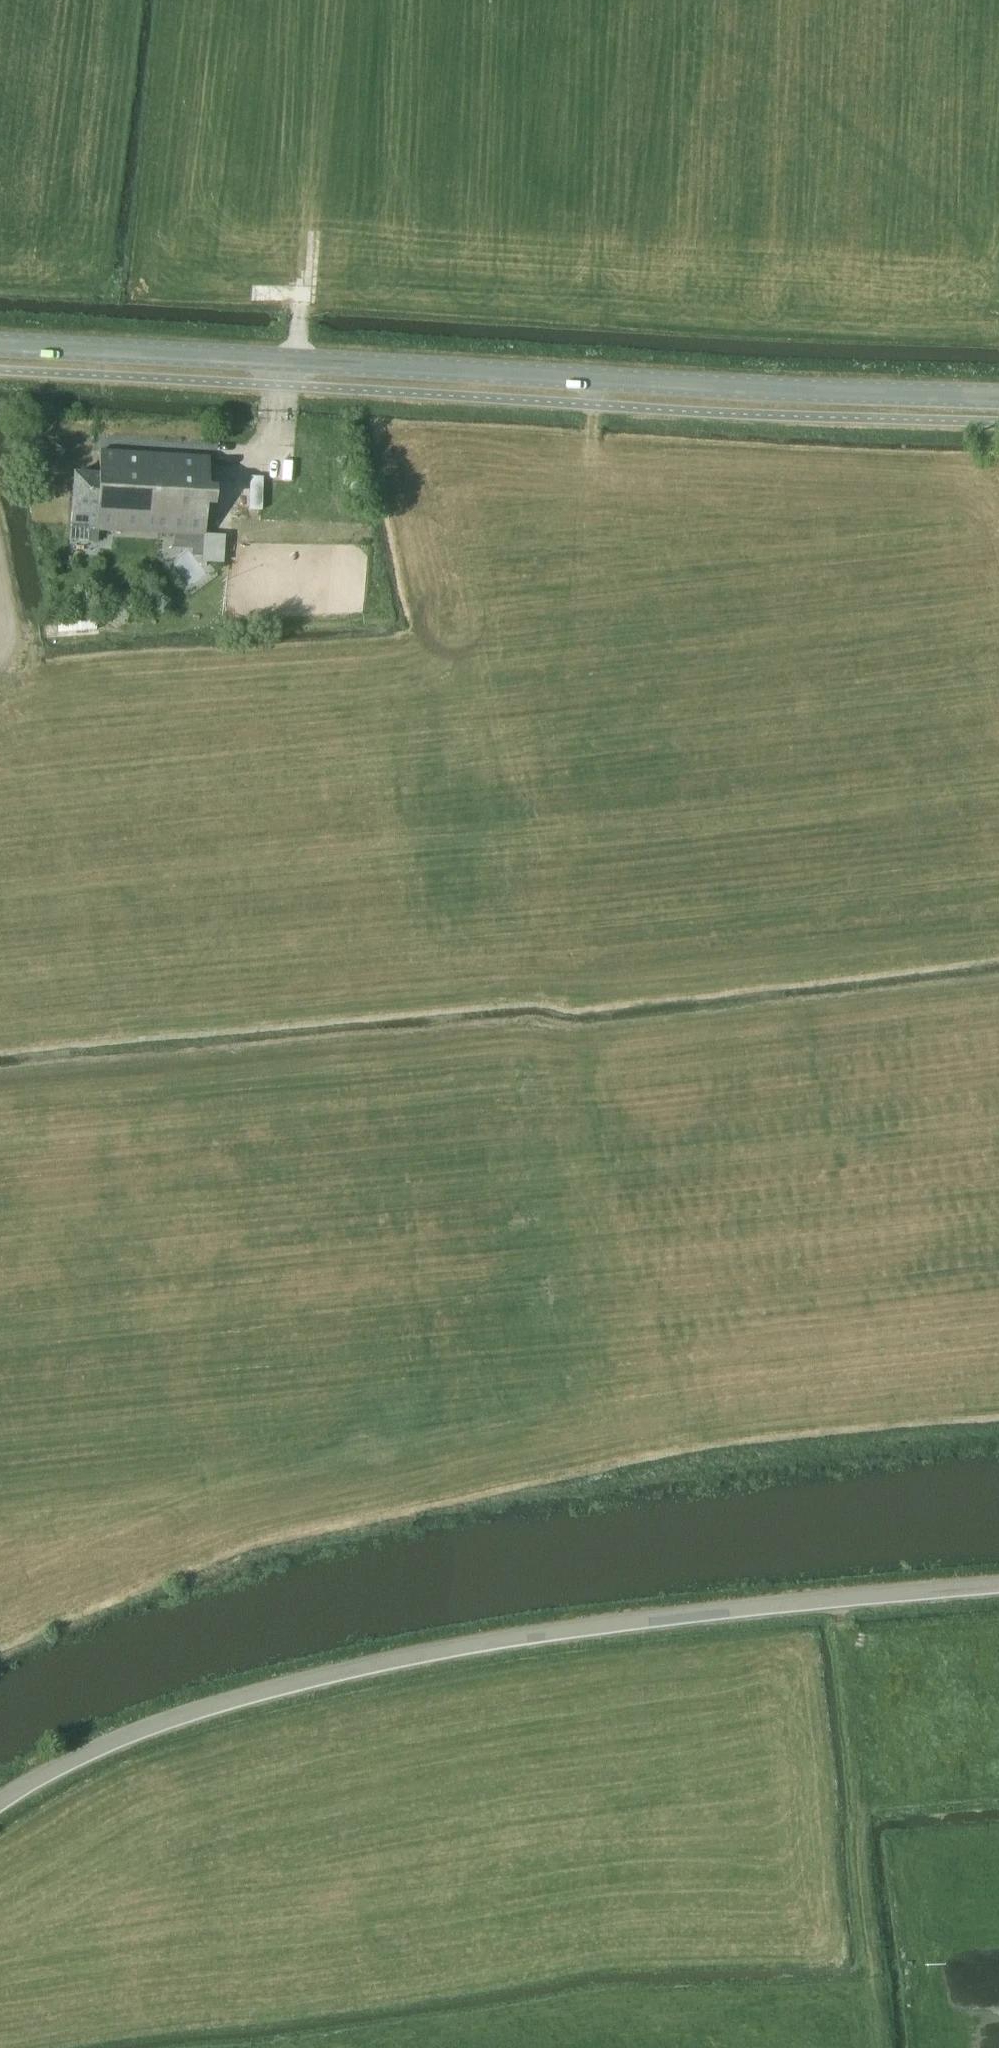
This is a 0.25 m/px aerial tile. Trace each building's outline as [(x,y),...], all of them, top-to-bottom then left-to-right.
[(99,528),(203,535),(201,562),(223,564),(225,536),(203,535),(208,454),(98,447),(96,474),(72,472),(69,524),(73,525),(72,542),(98,544),(99,528)]
